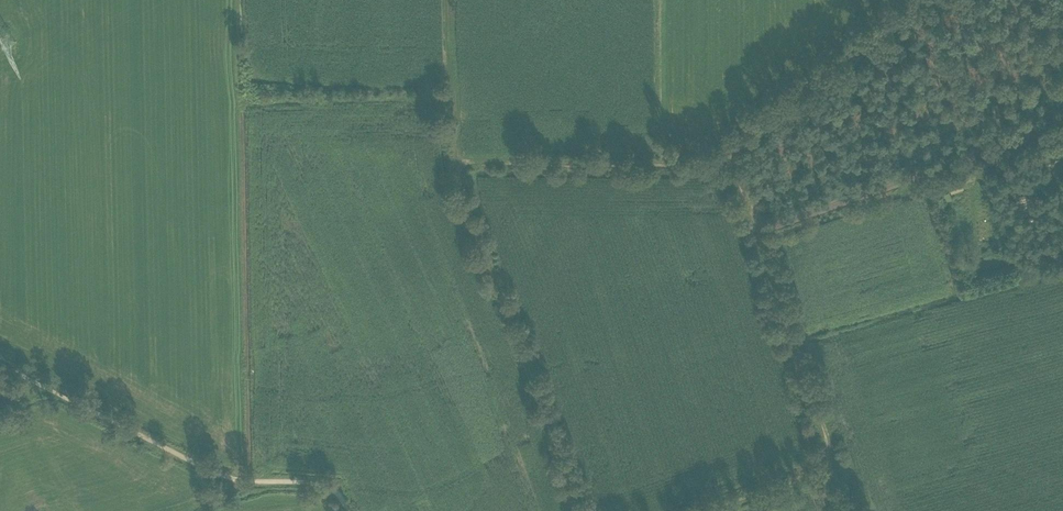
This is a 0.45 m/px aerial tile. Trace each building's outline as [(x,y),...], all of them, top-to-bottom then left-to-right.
[(950,193),(942,195),(945,202),(952,200),(950,193)]
